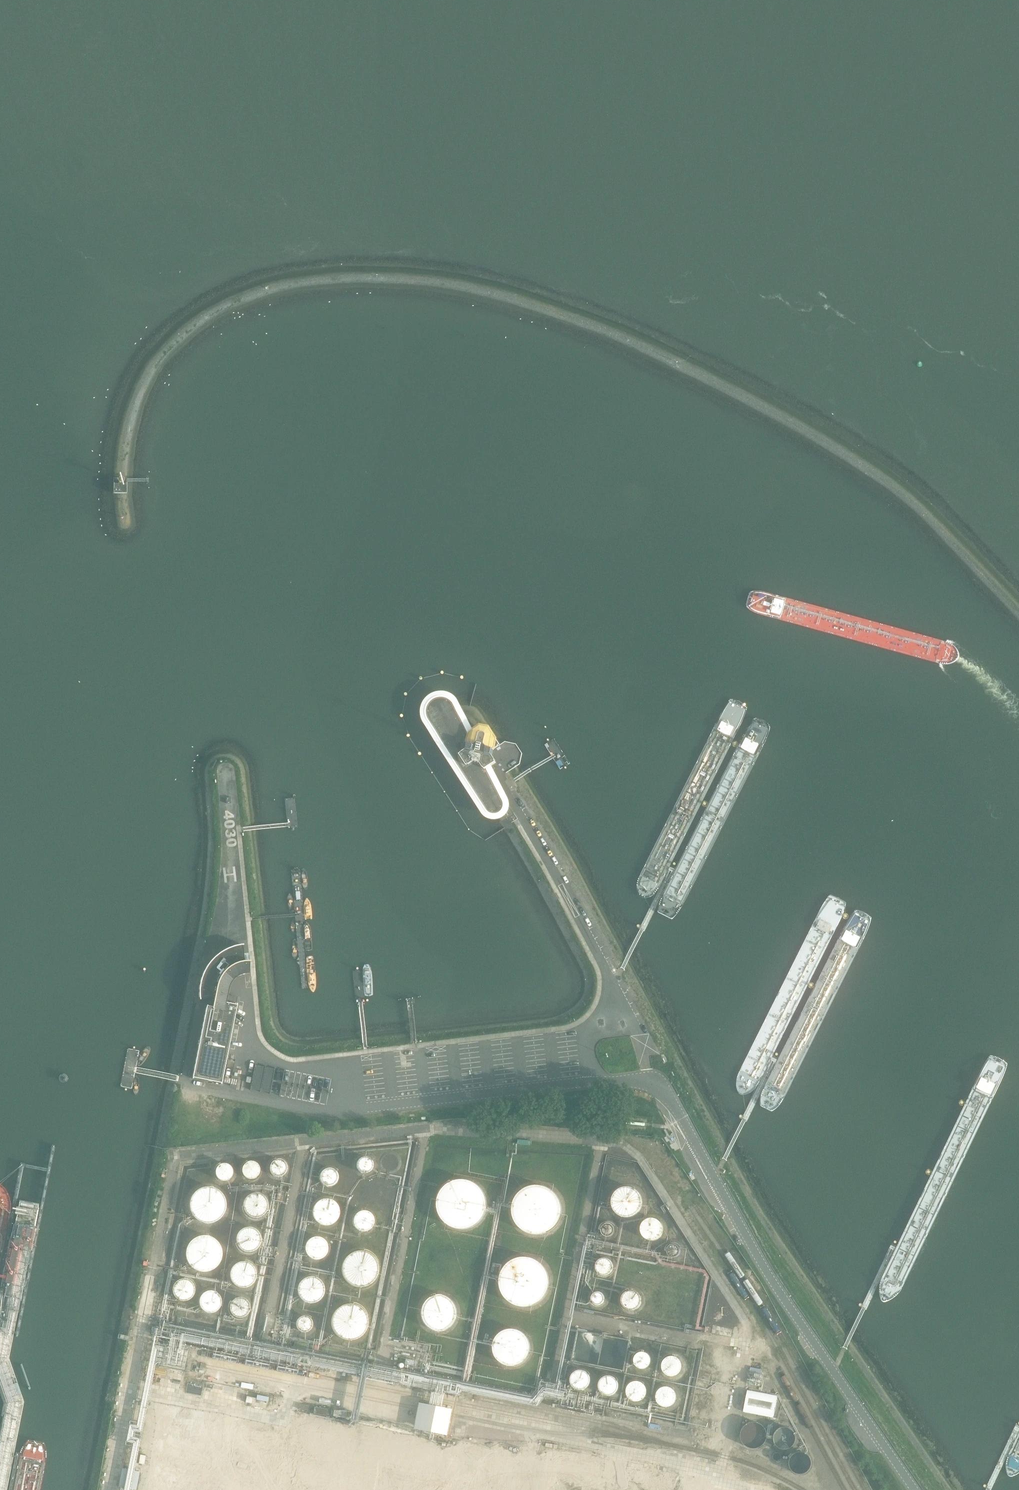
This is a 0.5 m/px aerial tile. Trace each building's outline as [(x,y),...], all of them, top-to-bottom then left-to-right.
[(113,494),(125,494),(126,494),(126,485),(122,485),(120,483),(120,481),(119,481),(119,483),(117,485),(113,485),(113,494)] [(496,761),(492,754),(492,751),(499,747),(499,746),(500,745),(493,734),(492,735),(488,730),(481,729),(471,735),(454,703),(453,702),(453,701),(451,700),(450,699),(449,698),(448,697),(446,697),(445,696),(443,696),(442,696),(440,696),(439,696),(437,696),(436,696),(435,697),(433,697),(432,698),(431,699),(430,700),(429,701),(428,702),(427,703),(426,704),(426,706),(425,707),(425,709),(425,710),(425,711),(425,713),(425,714),(425,716),(426,717),(426,718),(427,720),(486,811),(486,812),(487,813),(488,814),(489,814),(490,815),(491,815),(493,816),(494,816),(495,816),(496,816),(498,815),(499,815),(500,814),(501,814),(502,813),(503,812),(504,811),(504,810),(505,809),(505,808),(505,807),(505,805),(505,804),(505,803),(505,802),(504,801),(488,769),(497,763),(495,761),(496,761)] [(506,803),(494,811),(502,823),(514,815),(506,803)] [(206,1006),(192,1079),(193,1079),(193,1078),(199,1079),(220,1084),(221,1084),(237,1004),(236,1004),(236,1005),(226,1003),(229,986),(232,981),(237,977),(242,975),(245,974),(249,974),(249,973),(248,973),(249,962),(250,962),(250,961),(249,961),(246,961),(244,962),(243,954),(242,946),(243,946),(243,945),(233,947),(226,950),(219,953),(213,958),(208,964),(201,977),(199,985),(199,992),(199,1000),(200,1000),(200,999),(213,997),(213,1001),(212,1007),(207,1006),(206,1006)] [(257,1064),(251,1088),(270,1092),(276,1069),(257,1064)] [(373,1165),(372,1163),(371,1160),(369,1159),(366,1158),(364,1157),(361,1158),(359,1160),(357,1162),(356,1164),(356,1167),(357,1170),(359,1172),(361,1173),(364,1174),(367,1173),(369,1172),(371,1170),(372,1168),(373,1165)] [(287,1168),(286,1164),(284,1162),(281,1160),(278,1159),(275,1159),(272,1161),(269,1163),(268,1166),(268,1170),(269,1173),(271,1176),(274,1177),(277,1178),(280,1178),(283,1176),(285,1174),(287,1171),(287,1168)] [(250,1161),(242,1169),(251,1178),(259,1169),(250,1161)] [(218,1163),(217,1178),(228,1179),(230,1164),(218,1163)] [(337,1181),(338,1178),(337,1175),(336,1172),(334,1170),(331,1169),(328,1169),(325,1169),(323,1170),(320,1172),(319,1175),(319,1178),(319,1181),(320,1184),(323,1186),(325,1187),(328,1188),(331,1187),(334,1186),(336,1184),(337,1181)] [(439,1199),(438,1205),(439,1212),(442,1218),(447,1223),(452,1226),(458,1228),(465,1228),(471,1227),(477,1223),(481,1219),(485,1213),(486,1207),(486,1200),(484,1194),(480,1189),(475,1184),(469,1182),(463,1181),(456,1181),(450,1184),(445,1188),(441,1193),(439,1199)] [(514,1202),(513,1208),(513,1213),(514,1219),(517,1224),(520,1228),(525,1231),(530,1233),(536,1234),(541,1234),(546,1232),(551,1230),(555,1226),(558,1221),(560,1216),(561,1210),(560,1205),(558,1199),(555,1195),(551,1191),(546,1188),(541,1187),(535,1186),(530,1187),(525,1190),(520,1193),(517,1197),(514,1202)] [(189,1201),(188,1205),(189,1209),(190,1213),(192,1216),(195,1219),(198,1221),(202,1223),(206,1224),(210,1223),(213,1222),(217,1221),(220,1218),(222,1215),(224,1211),(225,1207),(225,1203),(224,1200),(222,1196),(220,1193),(217,1190),(214,1188),(210,1187),(206,1187),(202,1188),(198,1189),(195,1191),(192,1194),(190,1198),(189,1201)] [(614,1195),(613,1198),(612,1202),(612,1206),(614,1209),(616,1212),(619,1215),(622,1217),(626,1218),(629,1217),(633,1216),(636,1214),(639,1212),(641,1209),(642,1205),(642,1201),(641,1198),(639,1194),(637,1191),(634,1189),(630,1188),(627,1188),(623,1188),(619,1190),(616,1192),(614,1195)] [(243,1200),(241,1204),(241,1208),(242,1213),(245,1216),(249,1219),(253,1220),(258,1219),(262,1218),(265,1215),(267,1211),(268,1206),(267,1202),(265,1198),(262,1195),(258,1193),(253,1193),(249,1194),(245,1196),(243,1200)] [(314,1206),(312,1210),(312,1214),(313,1218),(316,1222),(319,1224),(323,1226),(327,1226),(331,1225),(335,1222),(338,1219),(339,1215),(339,1211),(338,1207),(336,1203),(332,1201),(328,1199),(324,1199),(320,1200),(316,1203),(314,1206)] [(373,1225),(373,1223),(373,1220),(372,1217),(371,1215),(369,1213),(366,1212),(364,1211),(361,1211),(358,1212),(356,1214),(354,1216),(353,1218),(352,1221),(352,1224),(353,1226),(355,1229),(357,1230),(359,1232),(362,1232),(365,1232),(367,1231),(369,1230),(371,1228),(373,1225)] [(663,1232),(664,1230),(663,1227),(662,1225),(661,1222),(659,1221),(657,1219),(654,1218),(651,1218),(649,1219),(646,1220),(644,1221),(643,1224),(641,1226),(641,1228),(641,1231),(641,1234),(643,1236),(644,1238),(646,1240),(649,1241),(651,1241),(654,1241),(657,1240),(659,1239),(661,1237),(662,1235),(663,1232)] [(614,1233),(614,1231),(614,1229),(613,1226),(611,1225),(608,1224),(606,1225),(604,1226),(602,1227),(601,1230),(601,1232),(602,1234),(604,1236),(606,1237),(608,1237),(611,1237),(613,1235),(614,1233)] [(236,1234),(235,1238),(235,1242),(236,1246),(239,1250),(242,1252),(247,1253),(251,1253),(255,1251),(259,1248),(261,1244),(261,1240),(261,1236),(259,1232),(255,1229),(251,1227),(247,1227),(243,1228),(239,1230),(236,1234)] [(185,1250),(185,1254),(185,1258),(186,1262),(189,1265),(191,1268),(195,1270),(198,1271),(202,1272),(206,1272),(210,1271),(213,1269),(216,1267),(219,1263),(221,1260),(221,1256),(221,1252),(221,1248),(219,1245),(217,1241),(213,1239),(210,1237),(206,1236),(202,1236),(198,1236),(195,1238),(191,1240),(189,1243),(187,1246),(185,1250)] [(325,1255),(327,1252),(327,1250),(327,1247),(326,1244),(325,1242),(323,1240),(320,1238),(318,1238),(315,1237),(312,1238),(309,1239),(307,1241),(306,1243),(304,1246),(304,1248),(304,1251),(305,1254),(306,1256),(308,1258),(311,1260),(313,1260),(316,1260),(319,1260),(322,1259),(324,1257),(325,1255)] [(680,1254),(680,1251),(680,1249),(678,1247),(677,1245),(674,1245),(672,1245),(670,1246),(668,1248),(667,1250),(667,1252),(668,1255),(670,1256),(672,1258),(674,1258),(676,1257),(678,1256),(680,1254)] [(343,1265),(342,1269),(343,1274),(345,1278),(348,1282),(351,1284),(356,1286),(360,1287),(365,1286),(369,1284),(373,1281),(375,1277),(377,1273),(377,1269),(377,1264),(375,1260),(372,1256),(368,1253),(364,1252),(359,1251),(355,1252),(351,1254),(347,1257),(344,1260),(343,1265)] [(502,1274),(501,1279),(501,1285),(502,1290),(505,1295),(508,1300),(513,1303),(518,1305),(523,1306),(529,1306),(534,1304),(539,1301),(543,1297),(546,1293),(548,1288),(549,1282),(548,1276),(546,1271),(543,1267),(539,1263),(534,1260),(529,1258),(523,1258),(518,1259),(512,1261),(508,1265),(504,1269),(502,1274)] [(613,1269),(613,1267),(613,1265),(613,1264),(612,1263),(611,1261),(610,1260),(608,1260),(607,1259),(605,1259),(604,1259),(602,1259),(601,1260),(599,1261),(598,1262),(597,1263),(597,1264),(596,1266),(596,1267),(596,1269),(597,1271),(598,1272),(598,1273),(600,1274),(601,1275),(603,1276),(604,1276),(606,1276),(607,1275),(609,1275),(610,1274),(611,1273),(612,1272),(613,1270),(613,1269)] [(230,1268),(229,1273),(229,1277),(230,1281),(233,1285),(237,1287),(241,1288),(245,1288),(249,1286),(253,1283),(255,1279),(256,1275),(255,1271),(253,1267),(250,1264),(245,1262),(241,1261),(237,1263),(233,1265),(230,1268)] [(299,1283),(297,1287),(297,1291),(298,1295),(299,1298),(302,1301),(306,1303),(310,1304),(313,1304),(317,1302),(320,1299),(322,1296),(323,1292),(323,1288),(322,1285),(320,1281),(317,1279),(313,1278),(309,1277),(305,1278),(302,1280),(299,1283)] [(195,1288),(194,1285),(192,1283),(190,1281),(187,1279),(184,1279),(181,1279),(178,1280),(176,1282),(174,1284),(172,1287),(172,1290),(172,1293),(173,1295),(175,1298),(177,1300),(180,1301),(183,1302),(186,1301),(188,1300),(191,1299),(193,1296),(194,1294),(195,1291),(195,1288)] [(623,1293),(627,1309),(641,1305),(637,1289),(623,1293)] [(221,1304),(221,1301),(221,1298),(219,1296),(217,1294),(215,1292),(212,1291),(209,1291),(206,1291),(204,1292),(201,1294),(200,1297),(199,1299),(198,1302),(198,1305),(199,1308),(201,1310),(203,1312),(206,1313),(209,1314),(212,1314),(214,1313),(217,1311),(219,1309),(220,1307),(221,1304)] [(605,1300),(605,1299),(605,1297),(604,1296),(604,1295),(603,1294),(602,1293),(600,1293),(599,1292),(598,1292),(596,1293),(595,1293),(594,1294),(593,1295),(593,1296),(592,1297),(592,1299),(592,1300),(592,1301),(593,1302),(594,1303),(595,1304),(596,1305),(598,1305),(599,1305),(600,1305),(602,1304),(603,1304),(604,1303),(604,1301),(605,1300)] [(422,1306),(421,1312),(421,1318),(424,1323),(428,1327),(433,1330),(439,1331),(445,1330),(450,1327),(454,1323),(456,1317),(456,1311),(455,1306),(452,1301),(447,1297),(441,1295),(435,1295),(430,1297),(425,1301),(422,1306)] [(249,1310),(249,1307),(248,1304),(246,1301),(243,1300),(240,1299),(237,1299),(234,1299),(232,1301),(230,1304),(229,1306),(228,1309),(229,1312),(231,1315),(233,1317),(235,1319),(239,1319),(242,1319),(244,1317),(247,1315),(248,1313),(249,1310)] [(367,1325),(367,1322),(367,1319),(366,1315),(364,1312),(362,1310),(359,1308),(356,1306),(353,1305),(350,1305),(346,1305),(343,1306),(340,1307),(337,1309),(335,1311),(333,1314),(332,1317),(331,1321),(331,1324),(332,1328),(333,1331),(335,1333),(338,1336),(340,1338),(344,1339),(347,1340),(350,1340),(354,1340),(357,1338),(360,1337),(362,1334),(364,1332),(366,1329),(367,1325)] [(312,1325),(311,1323),(310,1320),(308,1318),(306,1317),(303,1317),(300,1317),(298,1319),(297,1321),(296,1324),(296,1327),(297,1329),(299,1331),(302,1332),(304,1332),(307,1332),(309,1330),(311,1328),(312,1325)] [(495,1341),(494,1346),(495,1352),(497,1357),(501,1362),(506,1364),(512,1365),(518,1364),(523,1361),(527,1357),(529,1352),(530,1346),(528,1340),(525,1335),(520,1332),(515,1330),(509,1330),(503,1332),(499,1336),(495,1341)] [(651,1362),(651,1360),(650,1359),(650,1357),(649,1356),(648,1355),(647,1354),(645,1353),(644,1353),(642,1353),(641,1353),(639,1353),(638,1354),(636,1355),(635,1356),(635,1357),(634,1359),(634,1360),(634,1362),(634,1363),(635,1365),(636,1366),(637,1367),(638,1368),(639,1369),(641,1369),(642,1369),(644,1369),(645,1369),(647,1368),(648,1367),(649,1366),(650,1365),(650,1363),(651,1362)] [(684,1365),(671,1354),(661,1366),(674,1377),(684,1365)] [(590,1381),(590,1379),(590,1377),(589,1375),(587,1373),(585,1372),(583,1371),(581,1371),(578,1371),(576,1372),(574,1373),(573,1374),(572,1376),(571,1378),(571,1381),(571,1383),(572,1385),(573,1387),(575,1388),(577,1390),(579,1390),(582,1390),(584,1390),(586,1389),(588,1387),(589,1385),(590,1383),(590,1381)] [(618,1390),(619,1388),(619,1386),(618,1383),(617,1381),(616,1379),(614,1377),(612,1376),(609,1376),(607,1376),(604,1377),(602,1379),(600,1381),(599,1383),(599,1385),(599,1388),(600,1390),(601,1392),(603,1394),(605,1395),(607,1396),(610,1396),(612,1395),(615,1394),(616,1393),(618,1390)] [(647,1394),(647,1391),(647,1389),(646,1386),(644,1384),(642,1382),(639,1381),(636,1381),(633,1382),(631,1383),(629,1385),(627,1387),(627,1390),(627,1393),(627,1395),(629,1398),(631,1400),(633,1401),(636,1402),(639,1401),(642,1400),(644,1399),(646,1397),(647,1394)] [(676,1398),(676,1395),(675,1393),(674,1391),(672,1389),(670,1388),(668,1387),(665,1387),(663,1387),(661,1388),(659,1390),(657,1392),(656,1394),(656,1397),(656,1399),(657,1401),(658,1404),(660,1405),(662,1407),(664,1407),(667,1407),(669,1407),(671,1406),(673,1404),(675,1402),(676,1400),(676,1398)] [(747,1390),(743,1412),(773,1418),(777,1395),(747,1390)] [(417,1402),(413,1428),(446,1434),(451,1409),(417,1402)] [(326,1416),(327,1409),(314,1407),(313,1414),(326,1416)] [(347,1411),(334,1409),(333,1415),(346,1418),(347,1411)] [(767,1438),(768,1435),(767,1433),(767,1430),(765,1428),(764,1426),(762,1424),(759,1423),(757,1422),(754,1422),(751,1422),(749,1423),(746,1424),(744,1426),(743,1428),(741,1430),(741,1433),(740,1436),(741,1438),(741,1441),(743,1443),(744,1445),(746,1447),(749,1448),(751,1449),(754,1449),(757,1449),(759,1448),(762,1447),(764,1445),(765,1443),(767,1441),(767,1438)] [(207,1434),(205,1430),(202,1427),(198,1425),(194,1424),(189,1425),(185,1426),(182,1429),(179,1433),(178,1437),(178,1441),(179,1445),(181,1449),(184,1452),(188,1454),(192,1454),(196,1454),(200,1452),(204,1450),(206,1446),(208,1442),(208,1438),(207,1434)] [(795,1441),(795,1438),(795,1436),(794,1433),(792,1431),(790,1429),(787,1428),(784,1428),(782,1428),(779,1429),(777,1431),(775,1433),(774,1436),(774,1439),(774,1442),(775,1444),(777,1446),(779,1448),(782,1449),(785,1449),(788,1449),(790,1448),(792,1446),(794,1444),(795,1441)] [(251,1442),(249,1439),(246,1436),(242,1434),(238,1433),(234,1433),(230,1435),(226,1438),(224,1441),(222,1445),(222,1449),(223,1453),(225,1457),(228,1460),(232,1462),(236,1463),(241,1463),(245,1461),(248,1458),(250,1455),(252,1451),(252,1447),(251,1442)] [(296,1451),(293,1448),(290,1445),(287,1443),(282,1442),(278,1442),(274,1444),(271,1446),(268,1450),(267,1454),(267,1458),(268,1462),(270,1466),(273,1469),(277,1471),(281,1472),(285,1471),(289,1470),(292,1467),(295,1464),(296,1460),(297,1455),(296,1451)] [(775,1453),(774,1454),(773,1455),(773,1456),(773,1458),(773,1459),(774,1460),(775,1461),(777,1461),(778,1461),(779,1460),(780,1459),(781,1458),(781,1457),(781,1456),(781,1454),(780,1453),(779,1453),(777,1452),(776,1452),(775,1453)] [(812,1466),(812,1462),(811,1459),(809,1456),(807,1454),(803,1452),(800,1452),(797,1453),(793,1454),(791,1457),(789,1460),(789,1463),(789,1467),(791,1470),(793,1473),(796,1474),(799,1475),(803,1475),(806,1474),(809,1472),(811,1469),(812,1466)]
